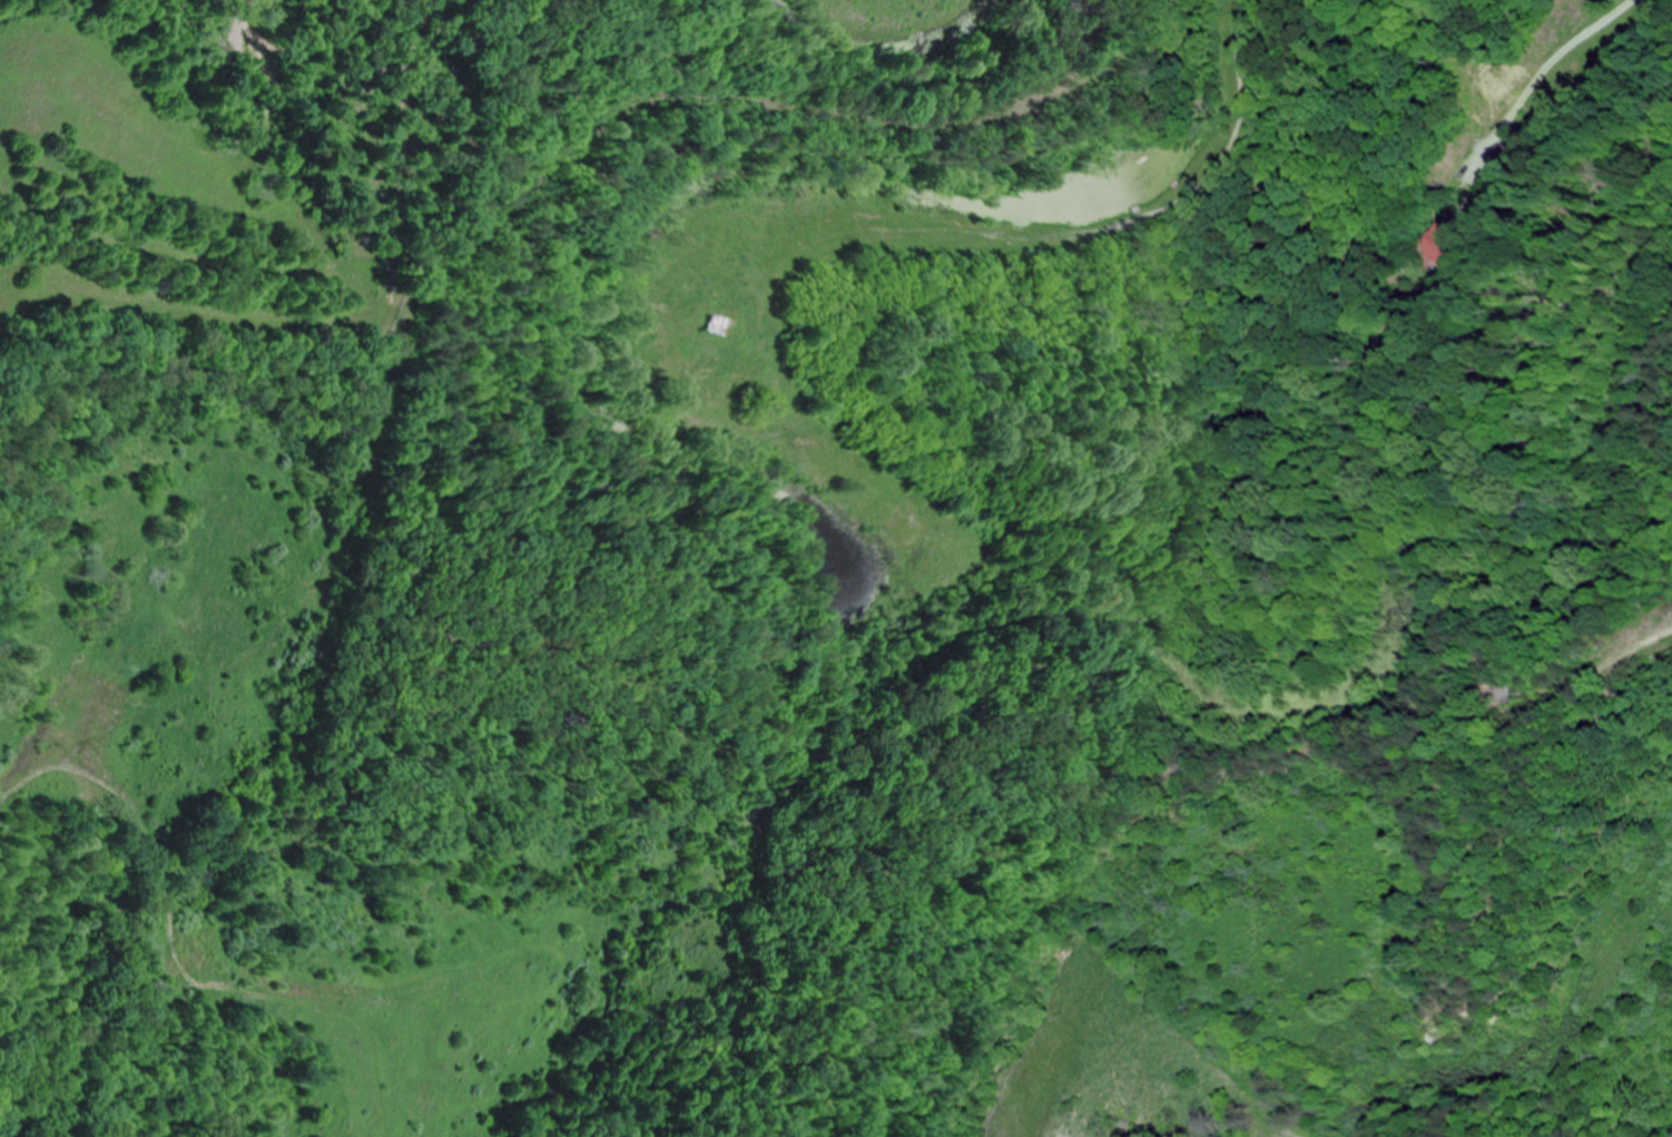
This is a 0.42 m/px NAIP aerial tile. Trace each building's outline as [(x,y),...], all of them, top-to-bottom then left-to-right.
[(1447,242),(1422,242),(1422,271),(1447,271),(1447,242)] [(1501,705),(1514,700),(1507,683),(1494,688),(1501,705)]
